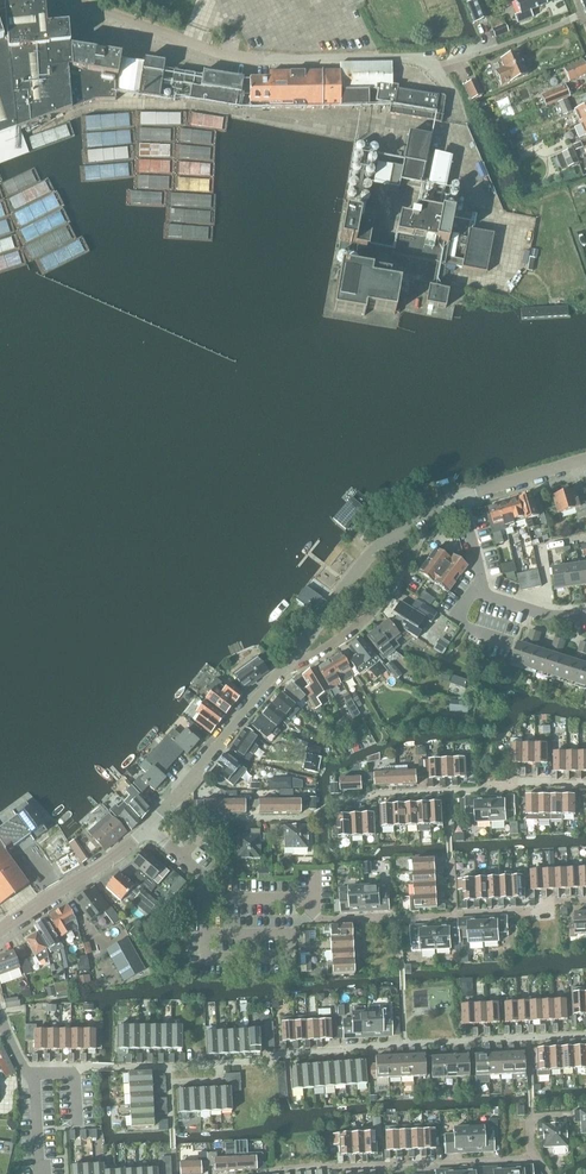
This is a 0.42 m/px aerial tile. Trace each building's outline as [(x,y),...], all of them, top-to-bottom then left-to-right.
[(480,0),(474,0),(467,3),(475,23),(487,18),(480,0)] [(520,14),(514,16),(517,23),(533,17),(530,11),(547,4),(545,0),(518,0),(515,1),(520,14)] [(5,9),(0,10),(0,137),(39,122),(40,124),(50,121),(49,118),(95,101),(116,100),(115,77),(118,77),(121,56),(71,48),(70,48),(68,25),(46,27),(44,5),(5,9)] [(492,30),(495,38),(508,32),(505,25),(492,30)] [(511,82),(527,75),(517,52),(501,59),(504,68),(495,72),(501,85),(510,81),(511,82)] [(118,77),(115,91),(139,95),(143,72),(144,63),(121,59),(118,77)] [(139,95),(159,98),(165,63),(145,60),(144,63),(143,72),(139,95)] [(566,84),(585,75),(585,68),(583,61),(560,71),(566,84)] [(369,91),(378,91),(379,83),(392,85),(392,64),(392,63),(340,64),(340,72),(323,72),(323,71),(322,71),(322,72),(269,73),(269,78),(250,79),(250,107),(263,107),(263,103),(269,103),(269,109),(369,106),(369,91)] [(188,93),(189,92),(190,93),(189,100),(241,108),(243,94),(241,93),(243,79),(203,72),(203,76),(175,71),(173,84),(172,83),(173,79),(165,78),(164,84),(172,85),(172,84),(173,84),(172,89),(162,88),(161,99),(172,101),(172,100),(176,101),(177,90),(181,91),(182,85),(191,86),(191,89),(189,89),(188,87),(185,87),(184,89),(183,91),(184,93),(186,93),(188,93)] [(483,95),(476,80),(464,85),(472,100),(483,95)] [(376,101),(390,103),(395,104),(398,90),(398,86),(392,85),(379,83),(378,91),(376,101)] [(542,96),(547,107),(570,96),(565,86),(542,96)] [(395,104),(390,103),(388,114),(441,122),(445,98),(444,96),(437,95),(437,96),(398,90),(395,104)] [(572,112),(566,99),(558,103),(563,116),(572,112)] [(580,124),(585,121),(585,106),(574,111),(580,124)] [(580,124),(580,125),(574,128),(578,139),(585,136),(585,121),(580,124)] [(400,185),(411,188),(420,189),(430,137),(409,133),(402,169),(392,167),(388,188),(399,190),(400,185)] [(353,152),(377,156),(379,144),(354,140),(353,152)] [(501,144),(504,153),(513,150),(509,140),(501,144)] [(575,156),(569,143),(560,147),(566,160),(575,156)] [(360,164),(362,161),(360,157),(357,156),(354,157),(353,161),(354,164),(357,165),(360,164)] [(374,166),(376,163),(374,160),(371,159),(368,160),(367,163),(368,166),(371,168),(374,166)] [(438,166),(434,186),(443,187),(446,168),(438,166)] [(358,176),(360,172),(358,169),(355,168),(352,169),(351,172),(352,176),(355,177),(358,176)] [(372,178),(374,175),(372,172),(369,170),(366,172),(364,175),(366,178),(369,179),(372,178)] [(356,187),(358,184),(356,181),(353,180),(350,181),(349,184),(350,187),(353,189),(356,187)] [(370,190),(371,187),(370,183),(367,182),(364,183),(362,187),(364,190),(367,191),(370,190)] [(431,193),(432,189),(431,186),(427,185),(424,186),(423,189),(424,193),(427,194),(431,193)] [(347,197),(349,200),(350,200),(351,201),(352,200),(355,199),(355,195),(353,192),(350,192),(347,194),(347,197)] [(361,200),(363,202),(364,203),(365,203),(366,203),(369,201),(369,198),(367,195),(364,194),(361,196),(361,200)] [(415,218),(409,217),(400,215),(397,234),(396,234),(392,255),(445,265),(462,268),(486,273),(494,234),(469,230),(463,259),(447,256),(449,243),(448,243),(454,213),(441,211),(417,206),(415,218)] [(340,242),(369,247),(373,222),(360,220),(361,215),(345,212),(340,242)] [(337,258),(336,263),(341,264),(341,265),(370,270),(371,263),(372,263),(375,249),(369,248),(369,247),(340,242),(337,258)] [(395,313),(398,297),(400,283),(385,281),(386,273),(372,271),(372,270),(370,270),(341,265),(333,311),(364,316),(366,308),(395,313)] [(425,304),(431,306),(436,307),(436,306),(446,308),(449,291),(439,289),(440,289),(429,287),(425,304)] [(338,522),(350,534),(382,504),(391,502),(388,492),(380,483),(338,522)] [(579,520),(585,518),(585,503),(580,505),(575,489),(554,496),(559,514),(576,509),(579,520)] [(540,516),(534,494),(519,499),(526,520),(529,529),(534,528),(531,519),(540,516)] [(526,520),(519,499),(509,502),(515,523),(526,520)] [(515,523),(509,502),(499,505),(506,530),(516,527),(515,523)] [(491,516),(488,517),(493,534),(493,533),(497,545),(504,543),(500,531),(506,530),(499,505),(488,508),(491,516)] [(419,572),(433,583),(433,582),(448,593),(467,566),(439,546),(437,549),(436,548),(419,572)] [(517,571),(515,562),(501,565),(503,574),(517,571)] [(582,586),(579,565),(566,567),(569,588),(582,586)] [(566,567),(552,568),(556,590),(569,588),(566,567)] [(538,570),(527,572),(530,589),(542,586),(538,570)] [(530,589),(527,572),(517,574),(521,591),(530,589)] [(300,603),(311,611),(319,601),(303,590),(296,599),(300,603)] [(396,617),(392,623),(395,624),(407,632),(418,638),(424,628),(420,625),(424,619),(431,623),(437,614),(416,600),(410,609),(400,602),(392,614),(396,617)] [(388,621),(377,629),(394,651),(399,646),(395,641),(401,637),(407,632),(395,624),(393,626),(388,621)] [(451,627),(447,633),(444,637),(450,641),(457,631),(451,627)] [(394,651),(377,629),(366,638),(383,659),(394,651)] [(379,661),(376,656),(362,638),(349,648),(355,656),(349,661),(359,674),(366,669),(367,671),(379,661)] [(448,645),(439,640),(433,649),(443,654),(448,645)] [(525,667),(531,647),(519,643),(512,663),(525,667)] [(531,647),(525,667),(537,671),(544,651),(531,647)] [(544,651),(537,671),(549,675),(556,654),(544,651)] [(330,660),(343,682),(353,676),(350,670),(351,670),(341,654),(339,654),(337,654),(335,656),(334,657),(330,660)] [(568,658),(556,654),(549,675),(562,679),(568,658)] [(244,690),(268,672),(267,670),(268,670),(265,666),(264,666),(257,657),(233,674),(244,690)] [(581,662),(568,658),(562,679),(574,683),(581,662)] [(318,667),(316,668),(326,684),(330,690),(337,686),(337,685),(341,683),(328,661),(323,664),(321,664),(319,665),(318,667)] [(385,665),(397,680),(402,675),(391,661),(385,665)] [(581,662),(574,683),(585,686),(585,664),(581,662)] [(326,684),(316,668),(316,667),(301,676),(308,687),(302,690),(314,710),(320,706),(315,698),(329,690),(326,684)] [(451,682),(466,687),(469,679),(454,673),(451,682)] [(243,695),(229,684),(225,689),(220,685),(222,683),(216,679),(207,689),(211,692),(206,699),(226,715),(235,704),(243,695)] [(368,683),(362,687),(368,699),(375,694),(368,683)] [(284,691),(297,705),(304,712),(309,708),(301,700),(304,697),(291,684),(284,691)] [(342,696),(348,708),(354,704),(348,693),(342,696)] [(281,694),(271,706),(289,722),(299,710),(281,694)] [(195,721),(211,734),(224,717),(204,701),(199,708),(196,711),(200,714),(195,721)] [(451,711),(467,713),(468,702),(452,701),(451,711)] [(271,706),(262,716),(280,732),(289,722),(271,706)] [(280,732),(262,716),(252,727),(266,739),(272,732),(277,736),(280,732)] [(414,720),(411,723),(412,727),(422,726),(421,719),(414,720)] [(289,728),(299,733),(302,729),(291,723),(289,728)] [(180,737),(173,730),(168,736),(181,748),(187,754),(198,742),(191,736),(194,731),(189,727),(180,737)] [(357,743),(349,727),(343,730),(351,746),(357,743)] [(245,728),(237,739),(255,751),(258,747),(253,744),(258,737),(245,728)] [(168,736),(145,762),(159,773),(181,748),(168,736)] [(290,745),(300,749),(301,746),(304,747),(306,742),(292,738),(290,745)] [(255,751),(237,739),(230,750),(243,759),(248,752),(253,755),(255,751)] [(523,764),(523,744),(511,744),(511,764),(523,764)] [(535,744),(523,744),(523,764),(536,764),(535,744)] [(548,744),(535,744),(536,764),(548,763),(548,744)] [(259,750),(265,754),(268,749),(262,745),(259,750)] [(254,757),(260,761),(264,756),(258,751),(254,757)] [(567,772),(567,752),(554,752),(554,771),(552,771),(552,779),(557,779),(557,772),(564,772),(567,772)] [(579,752),(567,752),(567,772),(564,772),(564,779),(570,779),(569,772),(576,772),(579,772),(579,752)] [(579,752),(579,772),(576,772),(577,779),(582,779),(582,772),(585,771),(585,752),(579,752)] [(217,764),(223,768),(218,774),(233,786),(246,770),(226,754),(217,764)] [(466,758),(454,759),(455,778),(452,778),(453,786),(458,786),(458,778),(468,778),(467,772),(472,772),(471,765),(472,765),(472,755),(466,755),(466,758)] [(443,779),(442,759),(429,760),(430,779),(428,779),(429,787),(434,787),(433,779),(440,779),(443,779)] [(454,759),(442,759),(443,779),(440,779),(441,787),(446,786),(445,779),(452,778),(455,778),(454,759)] [(142,780),(155,791),(165,779),(159,773),(145,762),(140,767),(147,774),(142,780)] [(408,766),(396,767),(397,786),(418,784),(417,778),(424,778),(424,771),(408,771),(408,766)] [(368,773),(369,777),(369,780),(376,780),(376,787),(397,786),(396,767),(384,767),(384,773),(368,773)] [(369,784),(369,780),(369,777),(341,778),(341,792),(363,791),(362,784),(369,784)] [(269,781),(269,789),(291,788),(291,786),(291,778),(271,779),(269,779),(269,781)] [(302,781),(293,778),(293,788),(303,787),(302,781)] [(331,783),(331,794),(332,794),(339,794),(339,782),(331,783)] [(126,790),(131,795),(123,803),(141,820),(149,811),(150,811),(150,810),(140,799),(142,797),(132,785),(126,790)] [(573,795),(566,795),(563,795),(564,815),(576,815),(576,796),(578,796),(578,787),(573,788),(573,795)] [(539,795),(542,795),(542,788),(537,788),(537,795),(526,795),(527,820),(539,820),(539,795)] [(549,795),(542,795),(539,795),(539,820),(551,820),(551,795),(554,795),(554,788),(549,788),(549,795)] [(561,795),(554,795),(551,795),(551,820),(564,820),(564,815),(563,795),(566,795),(566,788),(561,788),(561,795)] [(252,791),(252,800),(252,807),(259,807),(259,814),(280,813),(280,800),(259,800),(259,791),(252,791)] [(427,803),(420,804),(418,804),(419,826),(431,825),(430,803),(433,803),(432,795),(427,796),(427,803)] [(440,803),(433,803),(430,803),(431,825),(444,824),(443,803),(445,803),(444,795),(439,795),(440,803)] [(415,804),(408,804),(406,804),(407,826),(419,826),(418,804),(420,804),(420,796),(415,796),(415,804)] [(514,796),(490,797),(492,822),(507,821),(506,815),(516,815),(514,796)] [(394,805),(396,805),(396,797),(391,798),(391,805),(381,806),(382,828),(395,827),(394,805)] [(403,805),(396,805),(394,805),(395,827),(407,826),(406,804),(408,804),(408,797),(403,797),(403,805)] [(492,822),(490,797),(466,798),(467,817),(476,817),(477,823),(492,822)] [(224,814),(224,800),(197,800),(197,808),(203,808),(203,814),(224,814)] [(252,800),(224,800),(224,814),(245,814),(245,807),(252,807),(252,800)] [(307,800),(280,800),(280,813),(301,813),(301,807),(307,807),(307,800)] [(118,808),(116,805),(109,810),(117,819),(119,817),(132,830),(141,820),(123,803),(118,808)] [(44,826),(30,806),(0,828),(0,842),(7,853),(44,826)] [(372,814),(365,814),(363,814),(364,836),(377,836),(375,814),(377,814),(377,806),(372,806),(372,814)] [(351,815),(353,815),(353,807),(348,807),(348,815),(338,816),(339,827),(334,827),(334,838),(352,837),(351,815)] [(360,815),(353,815),(351,815),(352,837),(364,836),(363,814),(365,814),(365,807),(360,807),(360,815)] [(113,818),(93,837),(105,851),(126,832),(113,818)] [(519,833),(519,822),(512,821),(511,832),(519,833)] [(278,825),(278,837),(284,837),(284,849),(308,849),(307,825),(278,825)] [(237,835),(237,859),(261,859),(260,829),(249,829),(249,835),(237,835)] [(76,838),(70,842),(83,862),(88,858),(76,838)] [(29,884),(0,845),(0,905),(29,884)] [(145,886),(151,892),(161,881),(156,877),(164,867),(144,850),(132,864),(142,872),(136,879),(145,886)] [(414,860),(414,872),(436,871),(436,874),(444,873),(444,868),(436,869),(436,859),(414,860)] [(257,869),(258,878),(270,878),(269,868),(257,869)] [(580,868),(568,869),(569,888),(566,889),(567,896),(572,896),(571,888),(578,888),(581,888),(580,868)] [(568,869),(556,870),(557,889),(554,889),(555,897),(560,897),(559,889),(566,889),(569,888),(568,869)] [(545,890),(544,870),(531,871),(532,890),(530,890),(530,898),(535,898),(535,890),(542,890),(545,890)] [(556,870),(544,870),(545,890),(542,890),(542,897),(548,897),(547,890),(554,889),(557,889),(556,870)] [(179,894),(184,874),(168,871),(164,891),(179,894)] [(415,883),(415,884),(437,883),(437,886),(445,885),(444,880),(437,881),(436,874),(436,871),(414,872),(414,874),(412,875),(410,877),(410,880),(412,882),(415,883)] [(525,871),(513,872),(514,899),(511,899),(511,907),(516,906),(516,899),(526,898),(525,871)] [(500,873),(500,878),(502,900),(499,900),(499,907),(504,907),(504,899),(511,899),(514,899),(513,872),(500,873)] [(141,891),(119,873),(111,882),(108,883),(107,886),(106,888),(121,901),(127,893),(134,899),(141,891)] [(478,901),(477,879),(475,876),(472,874),(468,874),(466,876),(465,880),(459,880),(459,891),(464,890),(465,901),(463,901),(463,909),(468,909),(468,901),(475,901),(478,901)] [(135,877),(132,880),(142,889),(145,886),(136,879),(135,877)] [(488,878),(477,879),(478,901),(475,901),(475,909),(480,908),(480,901),(487,900),(490,900),(488,878)] [(500,878),(488,878),(490,900),(487,900),(487,908),(492,908),(492,900),(499,900),(502,900),(500,878)] [(410,897),(437,896),(438,898),(445,898),(445,893),(437,893),(437,886),(437,883),(415,884),(415,896),(410,897)] [(380,886),(365,887),(366,912),(390,910),(389,891),(380,892),(380,886)] [(366,912),(365,887),(350,887),(350,893),(341,894),(342,913),(366,912)] [(132,902),(148,915),(151,911),(156,915),(161,908),(157,904),(158,903),(142,889),(141,891),(134,899),(132,902)] [(105,910),(90,890),(75,900),(90,921),(105,910)] [(437,896),(410,897),(411,912),(420,912),(420,909),(438,908),(438,910),(446,910),(446,905),(438,905),(438,898),(437,896)] [(585,904),(585,912),(575,912),(575,923),(570,924),(571,938),(577,937),(577,934),(585,934),(585,904)] [(71,922),(76,920),(67,905),(48,917),(57,931),(62,937),(72,931),(69,926),(73,925),(71,922)] [(105,913),(113,924),(120,919),(112,908),(105,913)] [(507,916),(483,917),(485,943),(499,942),(499,936),(508,935),(507,916)] [(459,919),(459,924),(460,938),(469,937),(470,944),(485,943),(483,917),(459,919)] [(63,947),(46,919),(34,926),(44,942),(51,938),(58,951),(63,947)] [(330,926),(331,938),(352,937),(352,924),(330,926)] [(459,924),(435,925),(437,950),(452,949),(451,943),(460,943),(460,938),(459,924)] [(135,925),(129,933),(135,938),(142,931),(137,927),(135,925)] [(437,950),(435,925),(411,926),(412,951),(437,950)] [(29,947),(35,956),(39,962),(48,957),(47,953),(46,949),(37,934),(32,937),(31,936),(28,938),(28,940),(26,940),(30,946),(29,947)] [(331,938),(331,950),(353,949),(352,937),(331,938)] [(106,951),(124,982),(144,970),(127,939),(106,951)] [(83,944),(87,955),(93,953),(90,942),(83,944)] [(331,950),(332,962),(332,963),(354,962),(353,949),(331,950)] [(20,967),(14,951),(6,954),(7,956),(0,958),(0,975),(20,967)] [(301,954),(301,962),(310,962),(310,953),(301,954)] [(88,956),(79,958),(82,968),(91,966),(88,956)] [(20,962),(25,975),(32,973),(27,959),(20,962)] [(310,962),(301,962),(302,971),(311,971),(310,962)] [(332,963),(332,962),(327,962),(327,975),(354,974),(354,962),(332,963)] [(77,977),(78,986),(91,985),(90,975),(77,977)] [(573,1015),(585,1014),(584,988),(571,988),(573,1015)] [(4,1000),(6,1008),(20,1006),(19,998),(4,1000)] [(554,1000),(541,1001),(542,1020),(555,1020),(554,1000)] [(566,1000),(554,1000),(555,1020),(567,1019),(566,1000)] [(541,1001),(529,1002),(530,1021),(542,1020),(541,1001)] [(518,1021),(517,1002),(504,1003),(505,1022),(518,1021)] [(529,1002),(517,1002),(518,1021),(530,1021),(529,1002)] [(498,1003),(486,1004),(487,1023),(499,1022),(498,1003)] [(474,1024),(473,1004),(461,1005),(462,1024),(474,1024)] [(486,1004),(473,1004),(474,1024),(487,1023),(486,1004)] [(368,1037),(367,1012),(352,1013),(352,1019),(343,1020),(344,1039),(368,1037)] [(382,1012),(367,1012),(368,1037),(392,1036),(391,1017),(382,1018),(382,1012)] [(318,1016),(318,1021),(319,1040),(317,1040),(317,1048),(322,1048),(322,1040),(332,1039),(331,1028),(336,1028),(336,1017),(331,1017),(331,1015),(318,1016)] [(306,1016),(294,1017),(295,1041),(293,1042),(293,1049),(298,1049),(298,1041),(305,1041),(307,1041),(306,1021),(306,1016)] [(295,1041),(294,1017),(281,1018),(282,1042),(280,1042),(281,1050),(286,1050),(286,1042),(293,1042),(295,1041)] [(318,1021),(306,1021),(307,1041),(305,1041),(305,1049),(310,1048),(310,1041),(317,1040),(319,1040),(318,1021)] [(264,1022),(265,1047),(274,1047),(273,1022),(264,1022)] [(25,1041),(34,1041),(34,1030),(36,1030),(37,1025),(25,1025),(25,1041)] [(128,1049),(128,1026),(117,1026),(117,1049),(128,1049)] [(139,1026),(128,1026),(128,1049),(139,1049),(139,1026)] [(150,1026),(139,1026),(139,1049),(150,1049),(150,1026)] [(161,1026),(150,1026),(150,1049),(161,1049),(161,1026)] [(171,1026),(161,1026),(161,1049),(171,1049),(171,1026)] [(182,1026),(171,1026),(171,1049),(182,1049),(182,1026)] [(260,1029),(249,1030),(250,1053),(261,1053),(260,1029)] [(34,1030),(34,1041),(34,1050),(47,1050),(47,1030),(36,1030),(34,1030)] [(59,1030),(47,1030),(47,1050),(59,1050),(59,1030)] [(71,1030),(59,1030),(59,1050),(71,1049),(71,1030)] [(83,1030),(71,1030),(71,1049),(83,1049),(83,1030)] [(96,1030),(83,1030),(83,1049),(96,1049),(96,1030)] [(249,1030),(238,1031),(239,1054),(250,1053),(249,1030)] [(227,1031),(216,1032),(217,1055),(228,1054),(227,1031)] [(238,1031),(227,1031),(228,1054),(239,1054),(238,1031)] [(217,1055),(216,1032),(205,1032),(207,1055),(217,1055)] [(570,1047),(563,1048),(560,1048),(562,1070),(574,1069),(573,1047),(575,1047),(575,1039),(570,1040),(570,1047)] [(575,1047),(573,1047),(574,1069),(585,1069),(585,1074),(585,1065),(585,1047),(585,1039),(582,1039),(582,1047),(575,1047)] [(558,1048),(551,1048),(548,1048),(550,1075),(550,1070),(562,1070),(560,1048),(563,1048),(563,1040),(558,1040),(558,1048)] [(548,1048),(551,1048),(551,1041),(546,1041),(546,1049),(532,1049),(533,1064),(537,1064),(537,1076),(550,1075),(548,1048)] [(521,1052),(514,1053),(511,1053),(513,1074),(513,1078),(527,1077),(527,1063),(525,1063),(524,1052),(526,1052),(526,1044),(521,1045),(521,1052)] [(509,1053),(502,1053),(499,1053),(500,1075),(513,1074),(511,1053),(514,1053),(514,1045),(509,1045),(509,1053)] [(2,1067),(7,1076),(17,1072),(6,1046),(0,1049),(0,1068),(2,1067)] [(487,1054),(490,1054),(489,1046),(484,1046),(485,1054),(475,1055),(476,1076),(476,1084),(489,1083),(488,1076),(487,1054)] [(497,1053),(490,1054),(487,1054),(488,1076),(500,1075),(499,1053),(502,1053),(501,1046),(496,1046),(497,1053)] [(410,1055),(403,1055),(400,1056),(401,1077),(413,1077),(412,1055),(415,1055),(414,1047),(409,1048),(410,1055)] [(422,1055),(415,1055),(412,1055),(413,1077),(426,1076),(425,1055),(427,1055),(426,1047),(421,1047),(422,1055)] [(465,1055),(458,1055),(456,1056),(457,1077),(470,1077),(468,1055),(471,1055),(470,1047),(465,1047),(465,1055)] [(397,1056),(390,1056),(388,1056),(389,1078),(401,1077),(400,1056),(403,1055),(402,1048),(397,1048),(397,1056)] [(453,1056),(446,1056),(444,1056),(445,1078),(457,1077),(456,1056),(458,1055),(458,1048),(453,1048),(453,1056)] [(388,1056),(390,1056),(390,1049),(385,1049),(385,1056),(375,1057),(376,1064),(370,1065),(370,1079),(389,1078),(388,1056)] [(444,1056),(446,1056),(446,1049),(441,1049),(441,1056),(431,1057),(432,1079),(445,1078),(444,1056)] [(365,1061),(354,1062),(356,1084),(367,1084),(365,1061)] [(343,1062),(333,1063),(335,1086),(345,1085),(343,1062)] [(354,1062),(343,1062),(345,1085),(356,1084),(354,1062)] [(333,1063),(322,1064),(324,1087),(335,1086),(333,1063)] [(322,1064),(312,1065),(314,1088),(324,1087),(322,1064)] [(312,1065),(301,1066),(303,1089),(314,1088),(312,1065)] [(303,1089),(301,1066),(290,1067),(292,1090),(303,1089)] [(129,1073),(129,1084),(152,1082),(152,1072),(129,1073)] [(231,1083),(231,1087),(231,1091),(241,1091),(240,1073),(225,1074),(226,1083),(231,1083)] [(129,1084),(130,1094),(153,1093),(152,1082),(129,1084)] [(231,1087),(220,1088),(221,1111),(232,1110),(231,1091),(231,1087)] [(209,1088),(199,1089),(200,1112),(211,1111),(209,1088)] [(220,1088),(209,1088),(211,1111),(221,1111),(220,1088)] [(189,1113),(188,1089),(177,1090),(178,1113),(189,1113)] [(199,1089),(188,1089),(189,1113),(200,1112),(199,1089)] [(130,1094),(130,1105),(153,1104),(153,1093),(130,1094)] [(130,1105),(131,1116),(154,1115),(153,1104),(130,1105)] [(575,1123),(580,1122),(581,1134),(585,1134),(585,1110),(574,1111),(575,1123)] [(154,1115),(131,1116),(131,1127),(154,1126),(154,1115)] [(483,1127),(469,1127),(470,1153),(494,1151),(493,1142),(498,1142),(497,1119),(489,1119),(489,1124),(483,1124),(483,1127)] [(544,1148),(553,1147),(553,1153),(555,1154),(566,1154),(567,1152),(567,1147),(566,1123),(537,1125),(537,1136),(543,1136),(544,1148)] [(438,1124),(422,1125),(423,1149),(421,1149),(421,1157),(426,1157),(426,1149),(436,1149),(435,1138),(439,1138),(438,1124)] [(410,1125),(398,1126),(399,1150),(397,1151),(397,1158),(402,1158),(402,1150),(409,1150),(411,1150),(410,1125)] [(422,1125),(410,1125),(411,1150),(409,1150),(409,1158),(414,1157),(414,1150),(421,1149),(423,1149),(422,1125)] [(399,1150),(398,1126),(385,1127),(386,1151),(384,1151),(385,1159),(390,1159),(390,1151),(397,1151),(399,1150)] [(376,1127),(363,1128),(365,1155),(362,1155),(362,1162),(367,1162),(367,1155),(377,1154),(376,1127)] [(470,1153),(469,1127),(454,1128),(454,1134),(445,1135),(446,1154),(470,1153)] [(351,1129),(351,1133),(352,1155),(350,1155),(350,1163),(355,1163),(355,1155),(362,1155),(365,1155),(363,1128),(351,1129)] [(352,1155),(351,1133),(334,1134),(334,1145),(339,1145),(340,1156),(338,1156),(338,1164),(343,1163),(343,1156),(350,1155),(352,1155)] [(263,1156),(235,1158),(236,1171),(257,1170),(257,1163),(263,1163),(263,1156)] [(158,1168),(158,1173),(172,1173),(171,1157),(162,1157),(162,1168),(158,1168)] [(208,1159),(208,1161),(208,1166),(215,1166),(215,1172),(236,1171),(235,1158),(208,1159)] [(208,1161),(180,1163),(180,1173),(202,1173),(201,1169),(208,1168),(208,1166),(208,1161)] [(104,1171),(104,1164),(93,1165),(93,1173),(104,1173),(104,1171)] [(82,1165),(71,1166),(71,1173),(82,1173),(82,1165)] [(93,1165),(82,1165),(82,1173),(93,1173),(93,1165)] [(508,1166),(508,1173),(533,1173),(532,1165),(508,1166)]
